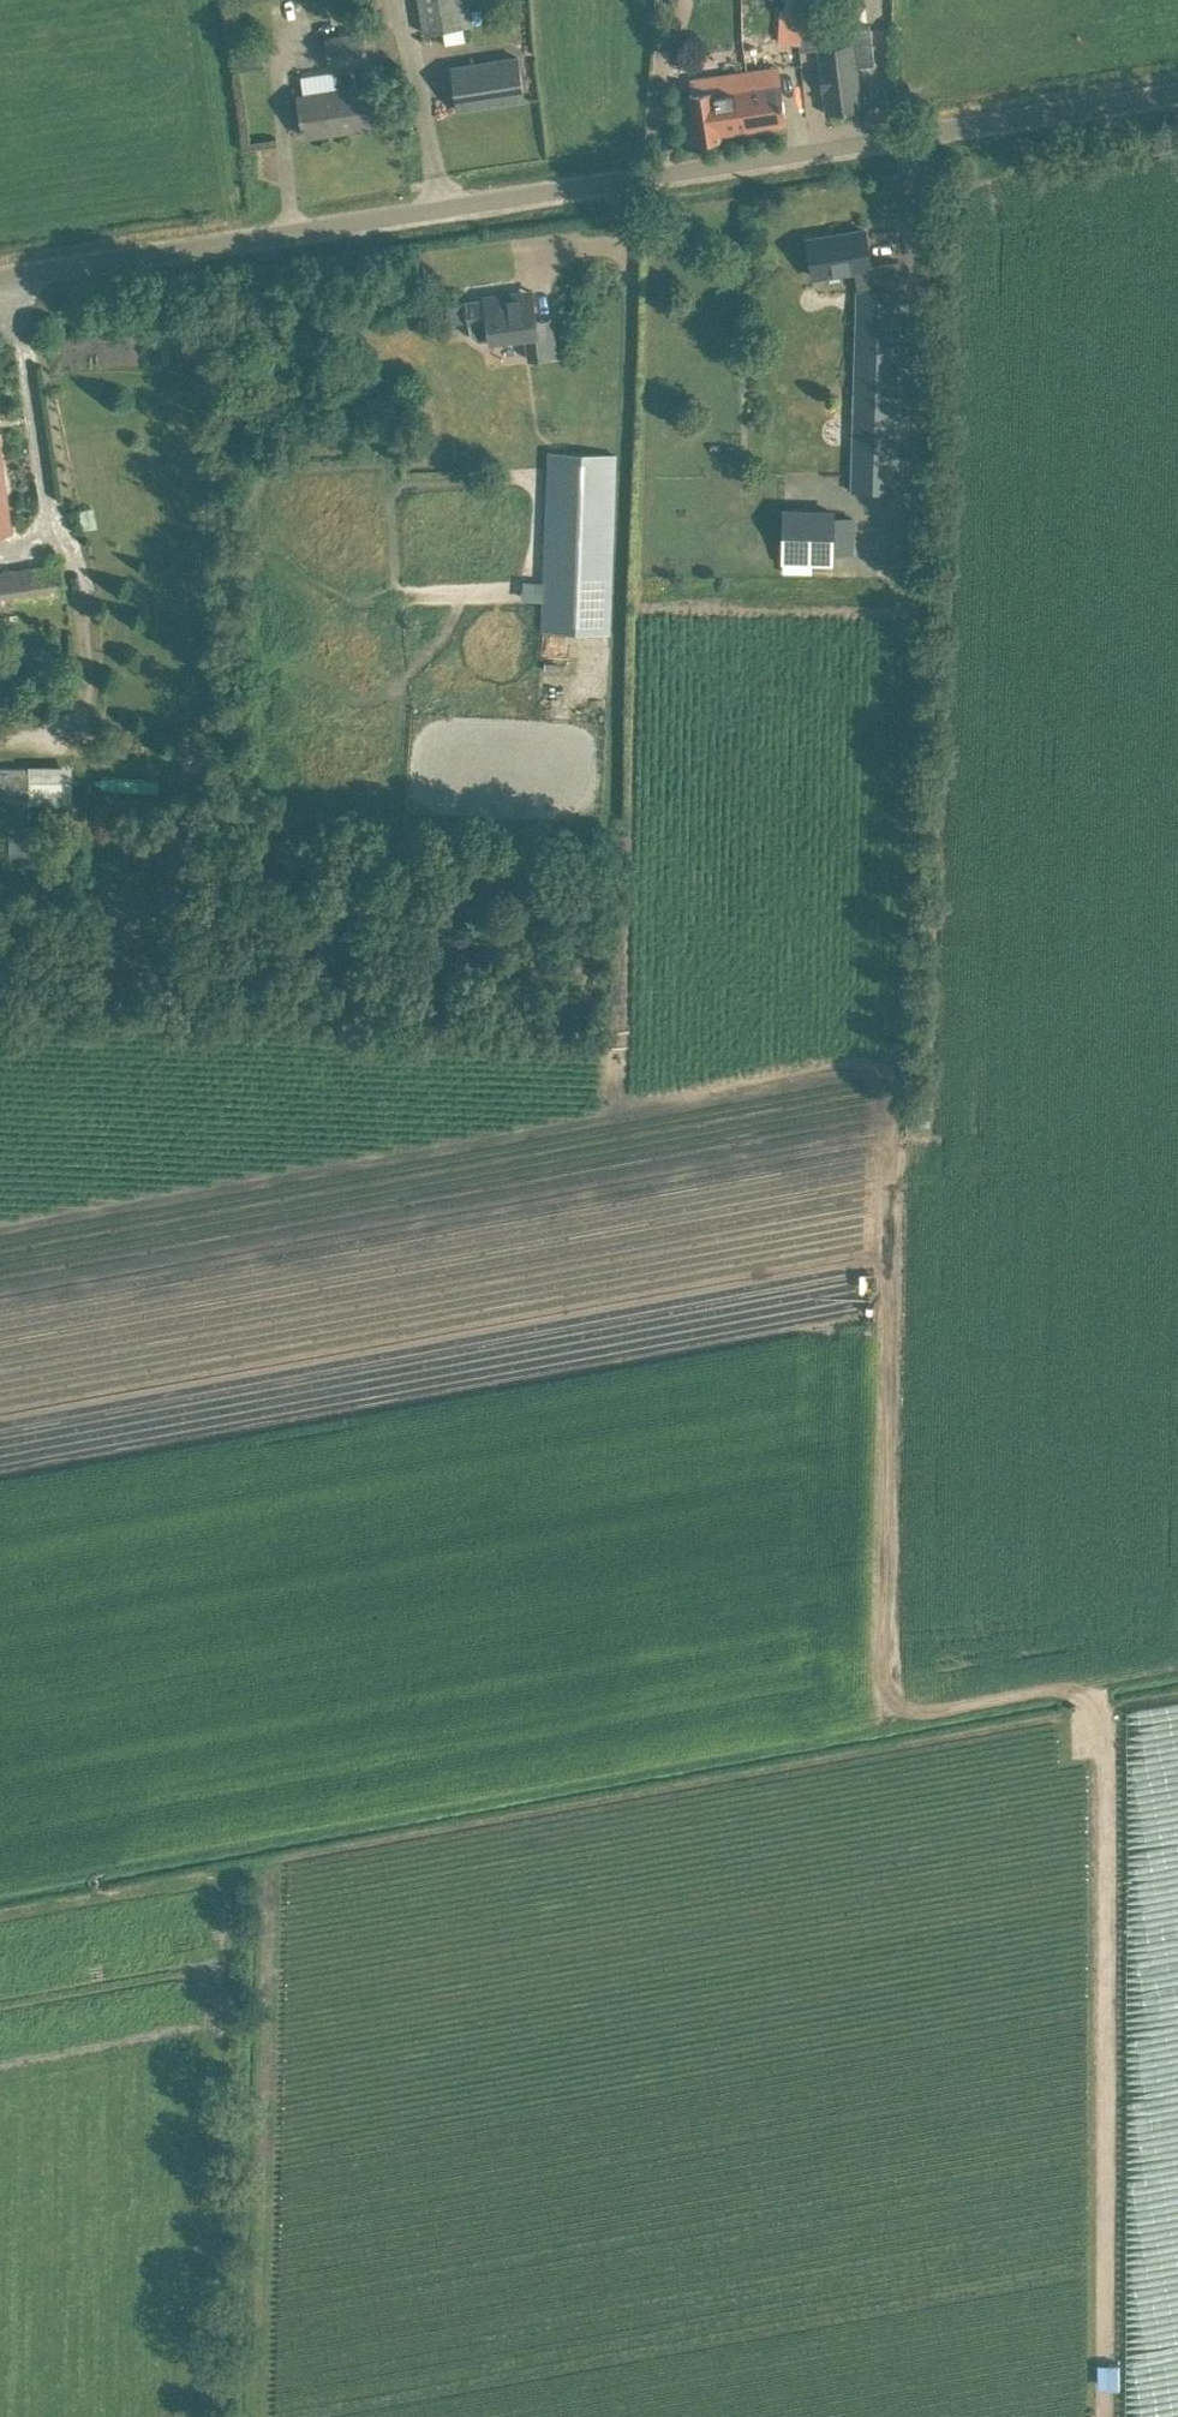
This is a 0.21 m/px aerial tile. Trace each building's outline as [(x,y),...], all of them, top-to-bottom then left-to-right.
[(473,24),(469,0),(420,0),(425,32),(473,24)] [(818,30),(815,10),(803,12),(803,42),(820,42),(820,46),(819,47),(822,67),(819,67),(822,91),(824,90),(827,112),(844,110),(862,108),(857,65),(875,63),(870,23),(862,24),(860,13),(844,16),(845,26),(818,30)] [(357,86),(353,62),(366,60),(362,32),(329,37),(333,65),(334,65),(338,89),(300,95),(306,133),(338,128),(338,130),(376,124),(370,84),(357,86)] [(458,108),(525,98),(518,56),(452,66),(458,108)] [(740,129),(787,123),(779,66),(748,70),(750,88),(734,90),(740,129)] [(697,141),(721,137),(721,132),(740,129),(734,90),(750,88),(748,70),(724,74),(713,75),(692,78),(694,92),(691,93),(697,141)] [(872,265),(866,229),(863,229),(864,232),(832,237),(831,234),(809,238),(813,262),(814,275),(855,269),(858,289),(852,491),(893,492),(899,290),(900,260),(872,265)] [(521,298),(520,291),(464,299),(465,302),(443,305),(446,324),(466,321),(467,334),(477,341),(527,334),(530,358),(558,354),(553,318),(537,320),(534,296),(521,298)] [(14,532),(2,456),(0,440),(0,534),(14,532)] [(609,633),(616,455),(549,452),(542,630),(609,633)] [(857,558),(858,516),(784,513),(782,563),(830,564),(830,557),(857,558)] [(66,596),(61,562),(0,571),(0,607),(66,596)] [(73,768),(0,767),(0,802),(13,802),(12,852),(32,852),(32,802),(73,803),(73,768)] [(68,810),(39,810),(39,821),(68,821),(68,810)]
